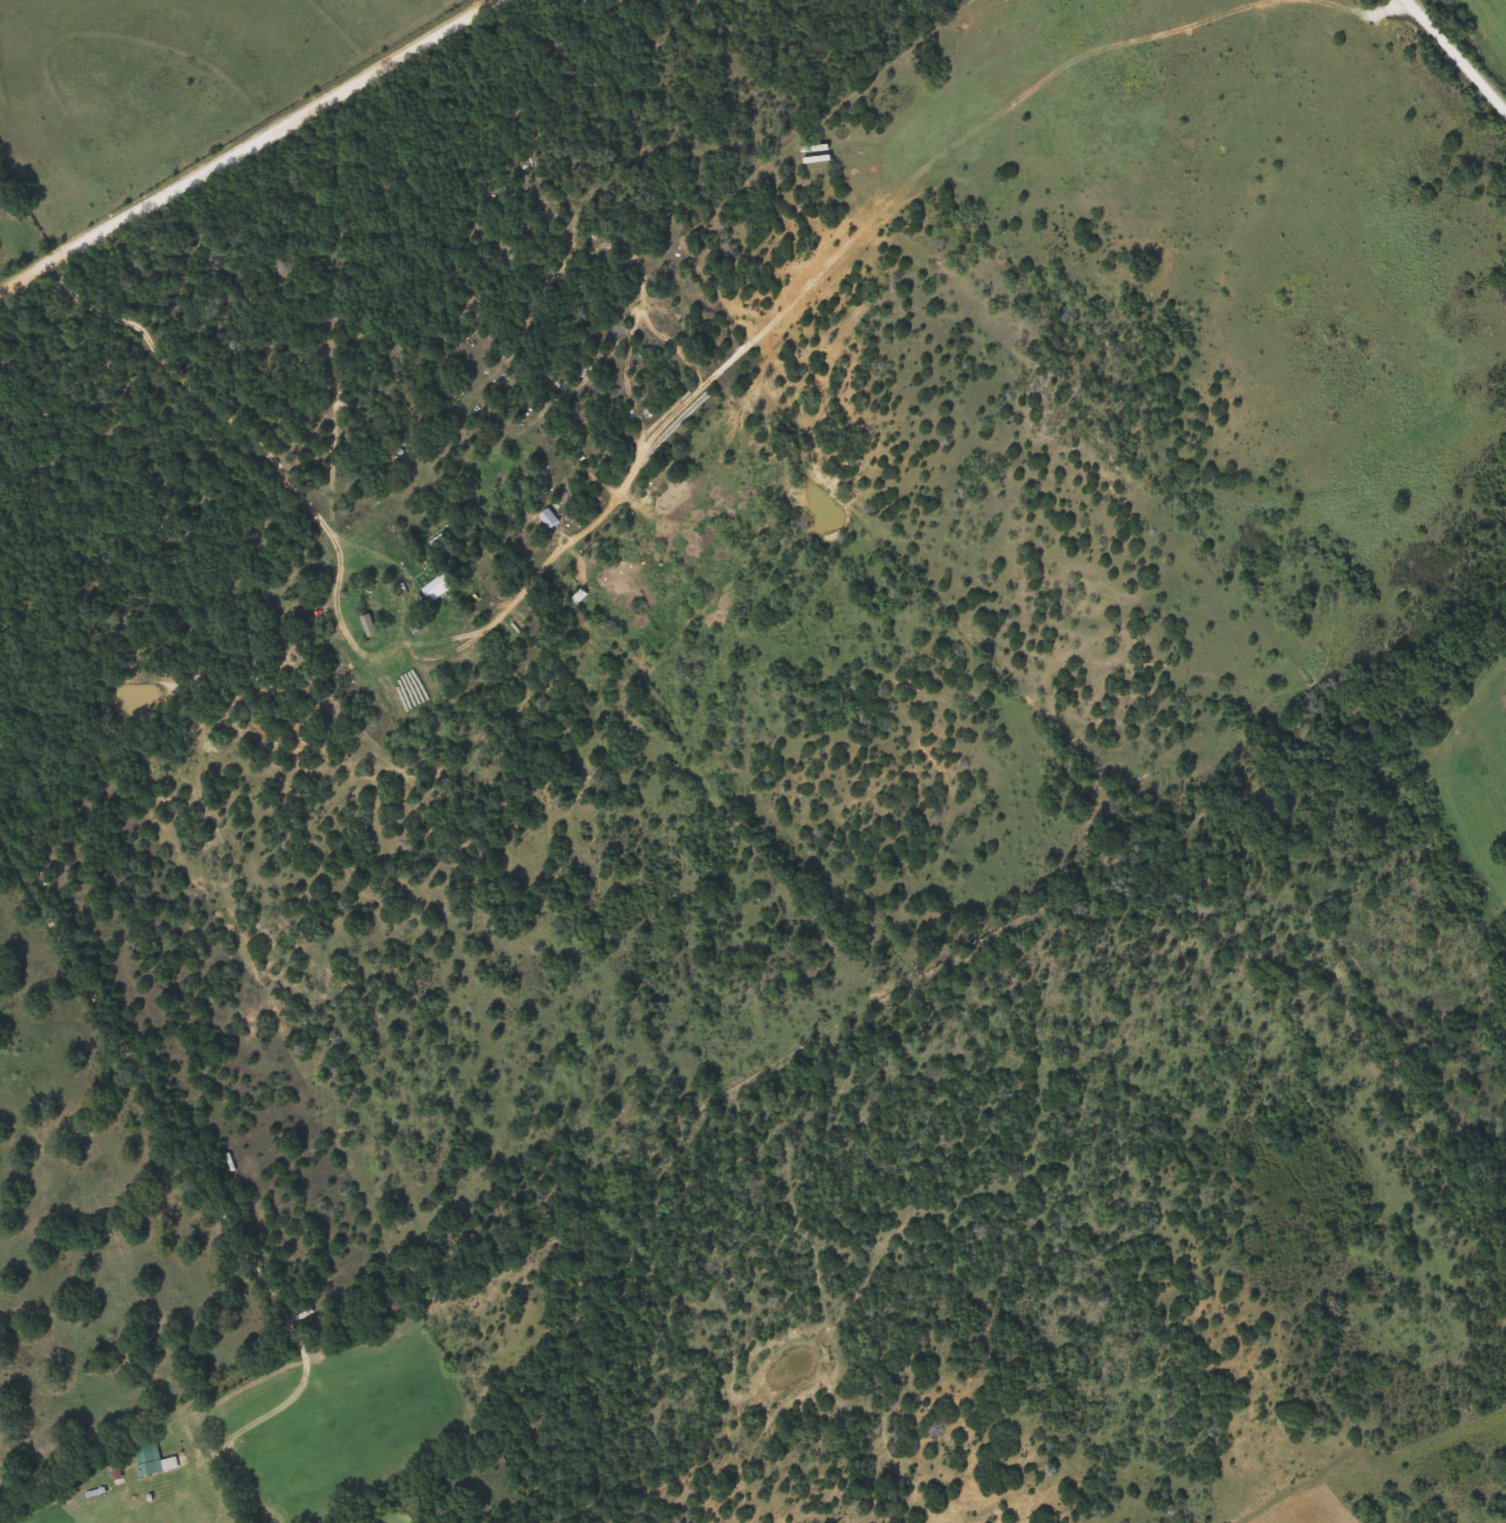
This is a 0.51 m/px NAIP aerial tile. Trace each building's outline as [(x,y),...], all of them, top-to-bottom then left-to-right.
[(550,530),(560,524),(551,510),(541,516),(550,530)] [(434,603),(456,587),(446,574),(424,590),(434,603)] [(180,1469),(178,1458),(163,1462),(158,1443),(135,1448),(142,1478),(180,1469)]
